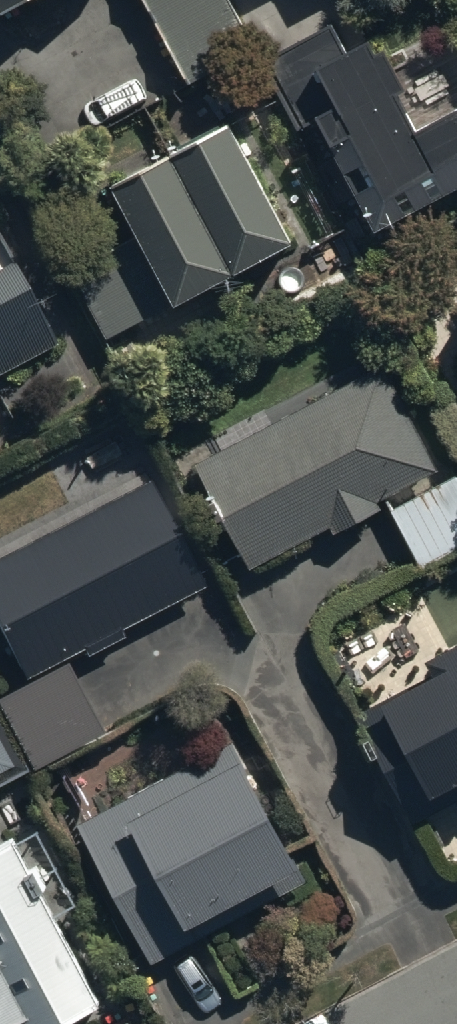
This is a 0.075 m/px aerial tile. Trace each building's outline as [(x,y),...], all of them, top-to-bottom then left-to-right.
[(234,0),(153,0),(194,78),(257,44),(234,0)] [(262,56),(297,125),(321,113),(376,222),(456,181),(456,94),(414,116),(399,86),(408,81),(385,36),(377,40),(371,28),(346,40),(335,19),(262,56)] [(296,229),(230,111),(219,118),(206,95),(165,118),(176,138),(113,173),(142,225),(70,265),(108,334),(296,229)] [(53,336),(0,240),(0,365),(53,336)] [(198,456),(252,561),(332,520),(335,525),(387,499),(419,562),(456,542),(456,471),(395,503),(388,490),(438,464),(384,360),(198,456)] [(203,578),(139,454),(105,472),(109,480),(0,537),(0,626),(31,686),(14,695),(48,760),(111,728),(68,645),(82,637),(87,647),(123,628),(119,621),(203,578)] [(434,659),(385,687),(437,779),(456,768),(456,631),(427,647),(434,659)] [(28,764),(0,713),(0,779),(28,764)] [(235,734),(79,815),(152,955),(308,874),(235,734)] [(0,843),(0,1023),(59,1023),(100,1003),(62,929),(81,919),(38,835),(18,845),(13,836),(0,843)]
